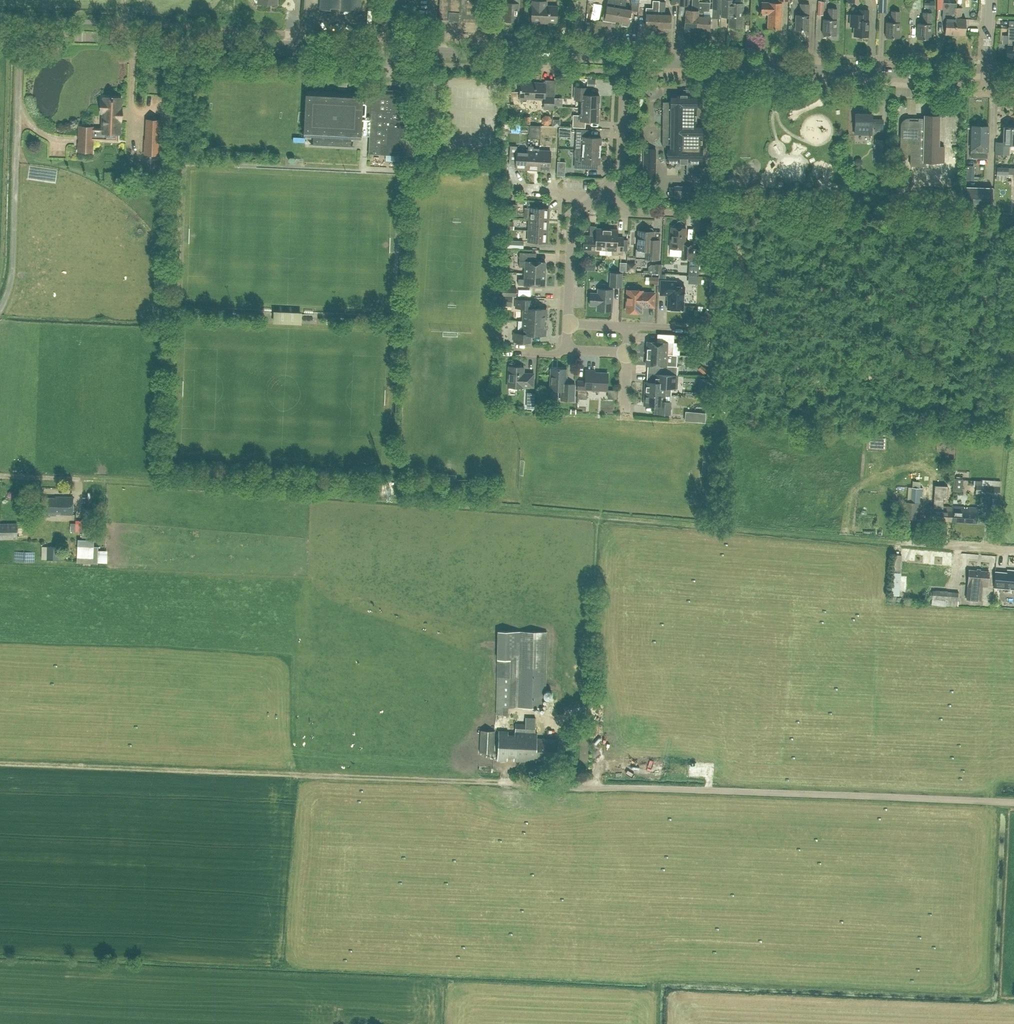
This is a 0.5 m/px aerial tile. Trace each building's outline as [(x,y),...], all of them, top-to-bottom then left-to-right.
[(320,7),(360,8),(360,0),(320,0),(320,7)] [(486,0),(439,0),(438,18),(485,21),(486,0)] [(518,3),(518,0),(505,0),(503,20),(504,20),(506,22),(510,22),(511,21),(517,21),(518,3)] [(532,5),(531,21),(556,23),(557,6),(546,5),(546,1),(532,0),(532,5)] [(607,5),(606,5),(606,10),(604,9),(603,19),(610,21),(611,19),(617,20),(620,0),(608,0),(607,5)] [(617,20),(622,21),(621,24),(628,25),(629,22),(631,10),(625,9),(626,0),(620,0),(617,20)] [(691,10),(685,9),(685,15),(684,28),(697,29),(699,0),(692,0),(691,10)] [(704,3),(704,0),(699,0),(697,29),(710,30),(711,16),(704,16),(704,3)] [(711,4),(710,8),(719,9),(720,0),(711,0),(711,4)] [(721,16),(729,17),(729,26),(742,27),(743,3),(742,3),(742,0),(722,0),(721,16)] [(823,1),(826,1),(826,0),(818,0),(817,14),(823,15),(823,1)] [(912,8),(920,8),(920,0),(912,0),(912,8)] [(943,1),(943,0),(937,0),(937,9),(943,9),(942,17),(945,17),(945,33),(955,34),(956,6),(956,2),(957,0),(955,0),(955,2),(943,1)] [(658,27),(659,1),(653,1),(653,8),(646,8),(645,26),(658,27)] [(659,1),(658,27),(670,27),(671,14),(663,14),(664,9),(665,1),(659,1)] [(768,14),(768,28),(781,28),(782,14),(781,14),(781,3),(761,2),(761,13),(768,14)] [(808,15),(809,4),(801,3),(800,15),(796,14),(795,29),(808,30),(809,15),(808,15)] [(956,6),(955,34),(965,34),(965,18),(960,18),(961,7),(956,6)] [(822,19),(822,35),(836,35),(837,8),(828,8),(828,19),(822,19)] [(854,20),(854,36),(867,36),(868,20),(868,9),(860,9),(859,21),(854,20)] [(886,21),(885,37),(899,37),(900,11),(891,10),(891,22),(886,21)] [(930,39),(931,12),(923,12),(923,23),(917,23),(917,38),(930,39)] [(544,99),(544,108),(553,109),(554,96),(545,96),(545,83),(535,82),(535,83),(521,82),(520,88),(519,98),(544,99)] [(580,107),(598,108),(599,95),(586,95),(587,87),(574,86),(574,99),(581,99),(580,107)] [(305,90),(303,136),(313,136),(312,144),(350,146),(351,138),(360,139),(362,109),(370,110),(368,154),(403,156),(404,147),(404,138),(406,137),(406,138),(407,137),(406,137),(406,136),(406,135),(405,134),(405,133),(405,132),(404,131),(404,130),(404,129),(404,128),(404,127),(404,126),(404,125),(403,125),(403,126),(401,126),(402,98),(401,98),(402,94),(399,90),(383,89),(380,92),(380,97),(363,96),(363,93),(305,90)] [(662,146),(667,146),(667,161),(701,161),(702,124),(696,124),(696,94),(671,94),(671,102),(663,102),(662,146)] [(102,100),(101,112),(103,112),(102,128),(92,128),(92,127),(79,126),(78,151),(91,152),(92,139),(104,139),(104,132),(119,133),(120,119),(121,109),(120,109),(121,98),(103,97),(103,100),(102,100)] [(598,108),(580,107),(580,115),(573,115),(572,127),(585,127),(585,120),(598,121),(598,108)] [(871,133),(871,126),(876,126),(876,130),(882,130),(882,120),(871,119),(871,113),(855,113),(854,133),(871,133)] [(522,115),(520,123),(528,126),(531,119),(522,115)] [(900,124),(900,126),(899,160),(901,160),(902,160),(903,159),(904,159),(905,158),(906,157),(907,156),(907,155),(908,154),(908,152),(910,153),(910,165),(925,165),(925,161),(943,161),(944,146),(938,146),(939,115),(923,115),(923,118),(909,117),(907,117),(906,118),(904,118),(903,119),(902,120),(901,122),(900,123),(900,124)] [(161,119),(145,119),(144,154),(160,155),(161,119)] [(971,125),(970,157),(987,158),(988,126),(971,125)] [(1008,143),(1013,144),(1013,127),(1003,126),(1003,141),(996,141),(995,153),(1008,154),(1008,143)] [(559,127),(559,136),(569,137),(570,127),(559,127)] [(575,149),(600,150),(601,137),(588,136),(588,130),(576,129),(575,149)] [(876,139),(875,160),(888,160),(888,140),(876,139)] [(599,163),(600,150),(575,149),(574,167),(586,168),(587,162),(599,163)] [(655,149),(644,149),(643,179),(655,179),(655,149)] [(527,168),(528,150),(516,150),(515,167),(527,168)] [(538,169),(539,151),(528,150),(527,168),(538,169)] [(539,151),(538,169),(550,169),(551,152),(539,151)] [(996,167),(996,173),(996,180),(1006,180),(1006,173),(1007,173),(1008,167),(996,167)] [(682,187),(682,199),(690,199),(690,187),(682,187)] [(966,187),(966,207),(991,208),(992,187),(966,187)] [(509,205),(509,217),(513,217),(517,217),(517,204),(509,204),(509,205)] [(529,219),(547,220),(548,208),(530,207),(529,219)] [(553,213),(553,222),(561,221),(560,212),(553,213)] [(970,214),(970,222),(993,221),(993,213),(970,214)] [(547,220),(529,219),(529,230),(546,231),(547,220)] [(680,256),(680,259),(692,259),(693,244),(685,244),(686,228),(670,227),(669,256),(680,256)] [(606,250),(607,229),(596,229),(595,235),(583,235),(582,253),(589,253),(599,254),(599,250),(606,250)] [(607,229),(606,250),(612,250),(612,255),(622,256),(622,251),(627,251),(627,240),(623,240),(623,241),(617,240),(618,230),(607,229)] [(638,231),(637,246),(636,246),(635,259),(658,260),(659,247),(654,247),(654,232),(653,232),(653,230),(651,229),(647,229),(645,230),(645,231),(638,231)] [(546,231),(529,230),(528,242),(546,242),(546,231)] [(519,252),(519,260),(518,266),(525,267),(524,273),(544,274),(545,262),(533,261),(533,253),(519,252)] [(642,270),(642,272),(648,273),(661,274),(662,264),(655,263),(655,265),(647,270),(642,270)] [(688,275),(698,276),(699,265),(689,265),(688,275)] [(609,287),(622,287),(623,272),(610,272),(609,287)] [(544,274),(524,273),(524,279),(518,278),(518,284),(544,286),(544,274)] [(660,280),(659,294),(668,295),(667,309),(683,309),(684,286),(675,286),(675,281),(660,280)] [(502,287),(502,296),(516,297),(516,288),(502,287)] [(597,292),(590,292),(589,305),(596,306),(596,310),(612,310),(613,289),(597,288),(597,292)] [(640,312),(641,305),(653,306),(654,293),(641,292),(641,290),(627,290),(626,311),(640,312)] [(502,296),(501,306),(512,306),(512,296),(502,296)] [(524,321),(544,322),(544,318),(546,318),(546,309),(531,308),(532,300),(515,299),(515,307),(525,308),(524,321)] [(302,313),(275,311),(274,324),(302,325),(302,313)] [(713,316),(707,311),(702,317),(708,322),(713,316)] [(544,322),(524,321),(523,333),(514,333),(513,341),(529,342),(530,334),(545,335),(546,326),(544,326),(544,322)] [(672,355),(673,343),(673,334),(660,334),(659,342),(647,341),(646,353),(666,354),(672,355)] [(657,374),(671,374),(672,366),(666,366),(666,354),(646,353),(646,365),(655,365),(655,373),(657,374)] [(701,365),(697,369),(704,374),(707,370),(701,365)] [(522,387),(522,386),(533,387),(533,373),(523,373),(523,367),(508,366),(507,386),(522,387)] [(561,390),(560,399),(574,400),(574,384),(565,383),(566,369),(550,368),(549,389),(561,390)] [(585,381),(577,381),(577,389),(577,398),(586,399),(587,389),(606,390),(607,373),(594,373),(594,370),(586,370),(585,381)] [(664,394),(671,395),(671,388),(677,388),(678,375),(671,374),(657,374),(655,373),(654,382),(645,381),(644,393),(664,394)] [(664,401),(664,394),(644,393),(644,405),(658,405),(657,414),(669,414),(670,405),(670,401),(664,401)] [(705,422),(705,413),(698,412),(697,422),(705,422)] [(961,492),(962,479),(955,478),(954,492),(961,492)] [(999,495),(1000,480),(982,479),(981,485),(981,494),(999,495)] [(917,518),(919,495),(922,495),(923,488),(912,487),(911,502),(904,501),(904,517),(917,518)] [(57,515),(57,514),(72,514),(73,496),(55,496),(55,497),(51,497),(42,497),(41,515),(57,515)] [(927,505),(926,519),(976,522),(977,508),(927,505)] [(82,537),(94,537),(94,508),(82,508),(82,537)] [(74,511),(74,523),(81,523),(82,511),(74,511)] [(17,539),(17,523),(0,523),(0,539),(17,539)] [(76,563),(97,564),(97,562),(107,563),(107,551),(98,550),(98,546),(94,546),(94,540),(78,539),(76,563)] [(46,559),(59,559),(59,556),(61,556),(61,553),(59,553),(60,546),(47,546),(46,559)] [(987,586),(989,571),(968,569),(967,584),(974,585),(973,599),(980,599),(981,585),(987,586)] [(1007,569),(1007,573),(995,571),(993,587),(1013,589),(1013,570),(1007,569)] [(932,590),(932,593),(928,593),(928,596),(930,596),(929,604),(945,605),(957,606),(957,602),(958,592),(932,590)] [(541,707),(542,690),(546,690),(547,631),(519,631),(519,632),(504,632),(504,641),(519,641),(517,707),(541,707)] [(515,707),(516,659),(497,659),(496,714),(508,715),(508,707),(515,707)] [(534,732),(535,718),(525,717),(525,723),(515,723),(515,731),(534,732)] [(493,752),(495,731),(480,730),(479,751),(493,752)] [(536,733),(514,732),(514,734),(508,734),(508,731),(497,731),(496,759),(534,762),(534,759),(555,760),(556,740),(536,738),(536,733)]
